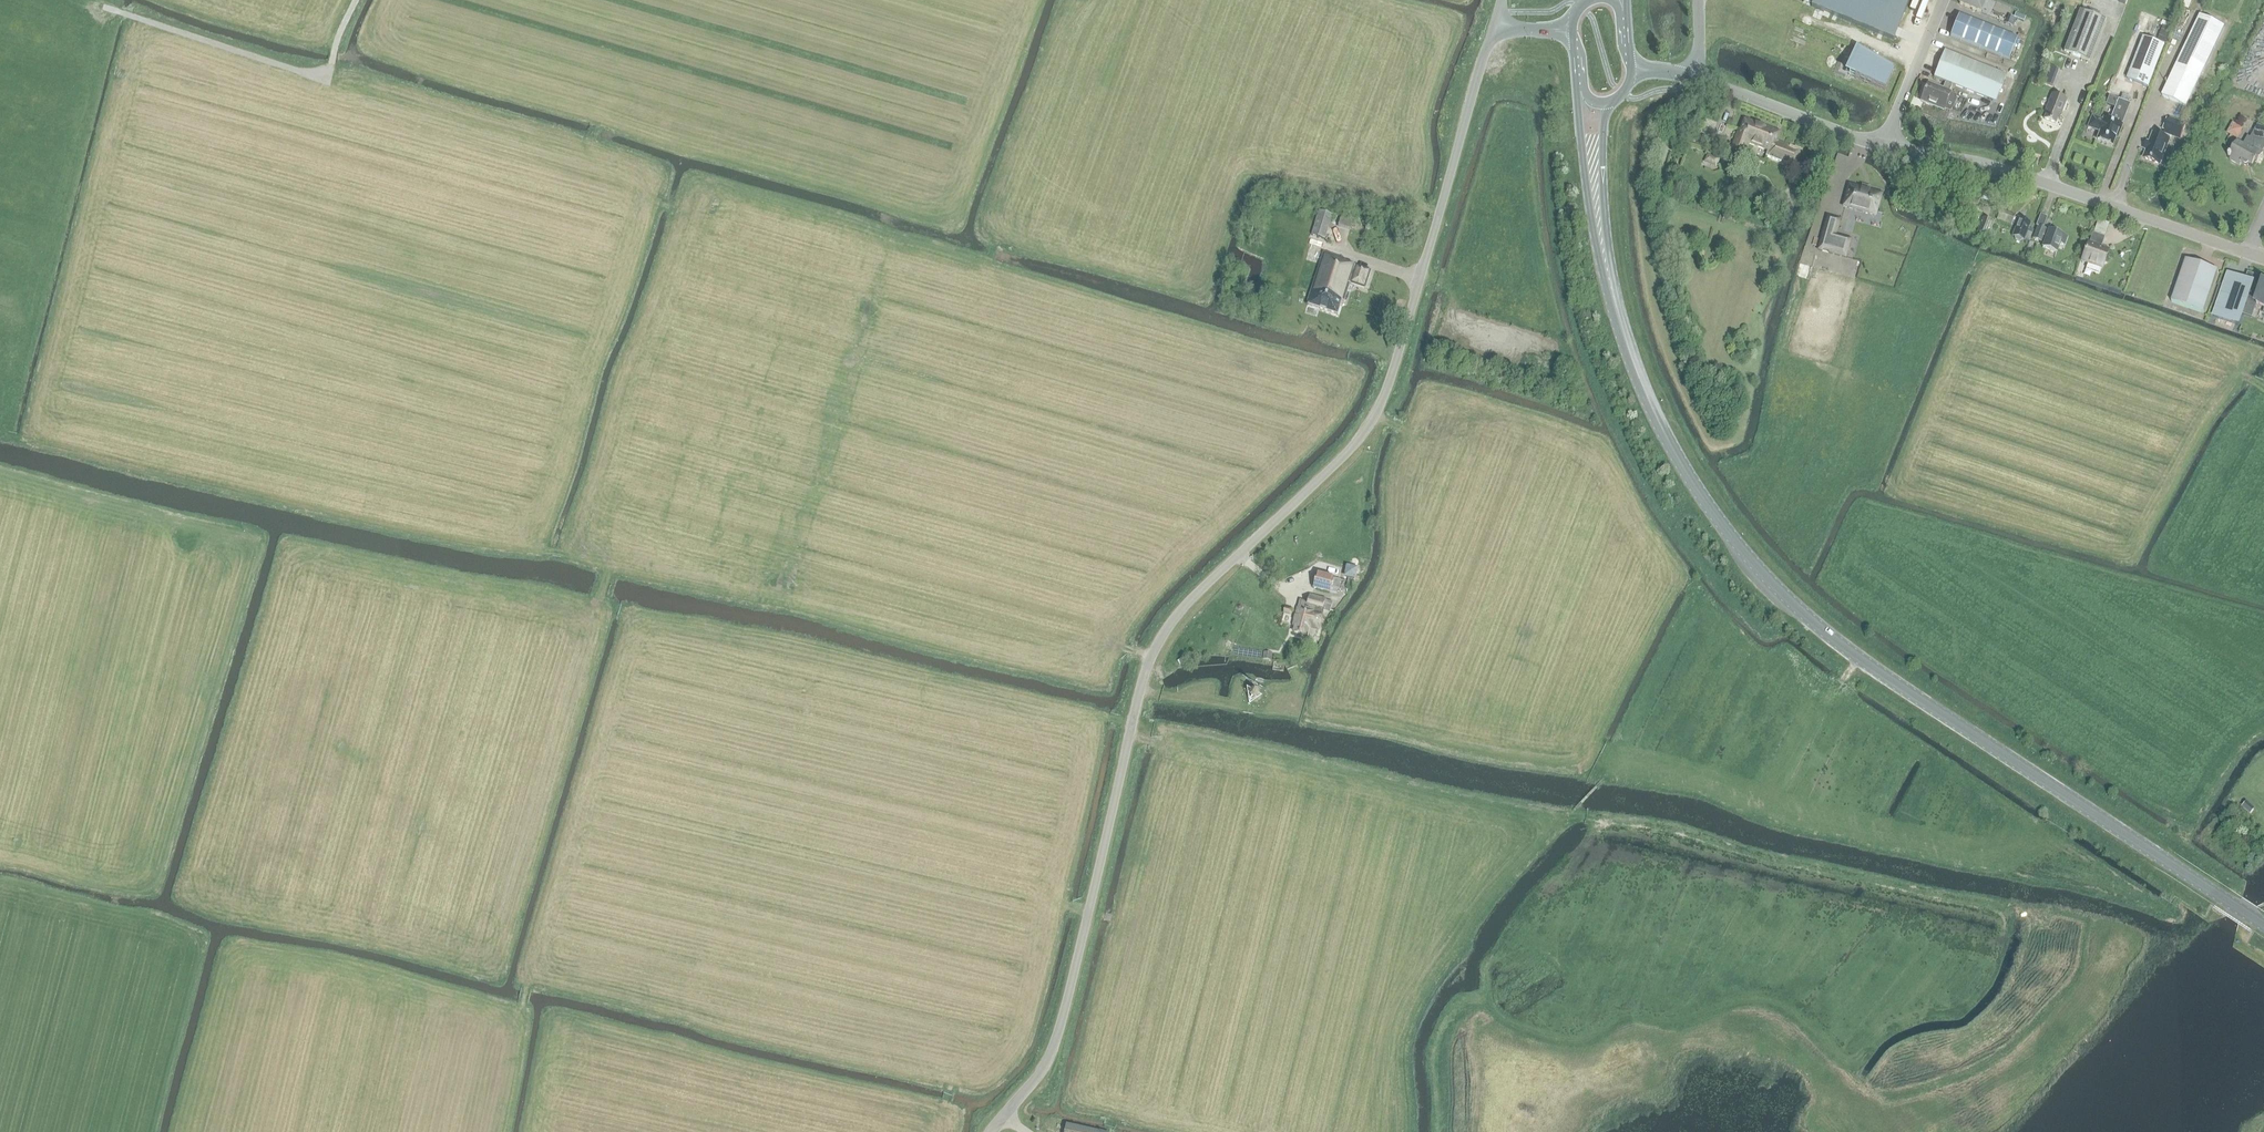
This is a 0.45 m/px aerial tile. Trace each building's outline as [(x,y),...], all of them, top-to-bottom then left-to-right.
[(1811,6),(1893,40),(1910,0),(1813,0),(1811,6)] [(1980,13),(1985,0),(1961,0),(1959,4),(1980,13)] [(2105,20),(2097,17),(2099,13),(2089,9),(2087,13),(2080,10),(2064,51),(2089,61),(2105,20)] [(2024,21),(2026,16),(2016,13),(2014,18),(2024,21)] [(2200,15),(2162,96),(2186,107),(2224,27),(2200,15)] [(2017,39),(1958,16),(1950,36),(2008,60),(2017,39)] [(2164,46),(2143,37),(2127,79),(2148,87),(2164,46)] [(1866,40),(1864,46),(1891,57),(1893,51),(1866,40)] [(1854,62),(1849,75),(1854,77),(1854,78),(1885,90),(1894,67),(1882,60),(1875,57),(1876,56),(1856,46),(1850,60),(1854,62)] [(1928,83),(1921,101),(1943,110),(1950,92),(1949,92),(1952,85),(1995,102),(2006,75),(1944,51),(1934,77),(1945,82),(1942,89),(1928,83)] [(2059,69),(2049,66),(2043,83),(2053,87),(2059,69)] [(2060,115),(2066,100),(2052,94),(2046,110),(2047,110),(2044,119),(2055,123),(2059,115),(2060,115)] [(2118,100),(2116,106),(2127,110),(2129,104),(2118,100)] [(2092,116),(2088,127),(2100,132),(2097,139),(2112,145),(2117,132),(2119,133),(2122,125),(2121,124),(2110,120),(2103,117),(2102,120),(2092,116)] [(1737,135),(1730,152),(1743,157),(1748,143),(1768,151),(1766,156),(1782,163),(1783,160),(1794,165),(1800,149),(1794,147),(1794,148),(1789,146),(1789,147),(1787,147),(1788,145),(1773,140),(1776,131),(1745,119),(1739,136),(1737,135)] [(2170,119),(2165,132),(2180,138),(2185,125),(2170,119)] [(2234,120),(2228,133),(2239,139),(2245,126),(2234,120)] [(2231,157),(2230,158),(2240,164),(2241,162),(2247,165),(2248,162),(2252,165),(2255,160),(2257,162),(2263,152),(2260,150),(2263,143),(2263,126),(2257,122),(2250,136),(2247,134),(2242,143),(2236,140),(2228,155),(2231,157)] [(2143,158),(2160,164),(2170,137),(2163,134),(2162,137),(2153,134),(2143,158)] [(1708,156),(1705,163),(1716,167),(1718,160),(1708,156)] [(1849,185),(1843,206),(1875,215),(1881,194),(1869,191),(1870,189),(1861,187),(1861,188),(1849,185)] [(1332,215),(1319,211),(1311,235),(1324,239),(1332,215)] [(1999,211),(1996,221),(2010,226),(2011,223),(2017,225),(2012,236),(2014,237),(2014,239),(2020,241),(2022,240),(2023,240),(2023,239),(2029,241),(2033,229),(2028,228),(2030,222),(2020,218),(2019,220),(2013,217),(2013,216),(1999,211)] [(2047,218),(2040,215),(2036,226),(2038,226),(2033,239),(2042,242),(2044,236),(2047,237),(2043,247),(2057,252),(2060,243),(2065,244),(2068,236),(2049,230),(2046,229),(2043,228),(2047,218)] [(1850,240),(1835,236),(1839,220),(1827,216),(1818,249),(1845,257),(1850,240)] [(1990,220),(1982,217),(1977,232),(1985,235),(1990,220)] [(1974,223),(1969,220),(1965,229),(1970,232),(1974,223)] [(2087,240),(2081,260),(2088,263),(2086,268),(2098,273),(2100,267),(2102,268),(2108,250),(2101,247),(2104,236),(2094,233),(2093,232),(2090,241),(2087,240)] [(1323,253),(1306,304),(1336,314),(1340,301),(1343,303),(1350,284),(1365,289),(1371,272),(1344,263),(1345,260),(1323,253)] [(2186,260),(2171,302),(2203,313),(2217,271),(2186,260)] [(2253,283),(2228,274),(2213,316),(2239,325),(2247,300),(2257,303),(2256,305),(2263,308),(2263,284),(2263,280),(2255,277),(2253,283)] [(1333,577),(1316,573),(1313,587),(1329,591),(1330,586),(1337,588),(1339,580),(1332,578),(1333,577)] [(1297,609),(1293,626),(1295,627),(1294,633),(1306,636),(1308,627),(1319,629),(1323,610),(1328,611),(1331,601),(1324,600),(1324,599),(1309,595),(1307,604),(1301,602),(1299,609),(1297,609)] [(1271,652),(1264,651),(1263,659),(1270,660),(1271,652)] [(1248,695),(1251,700),(1255,701),(1260,698),(1261,694),(1258,689),(1254,689),(1249,691),(1248,695)] [(1098,1131),(1065,1124),(1063,1131),(1097,1131),(1098,1131)]
